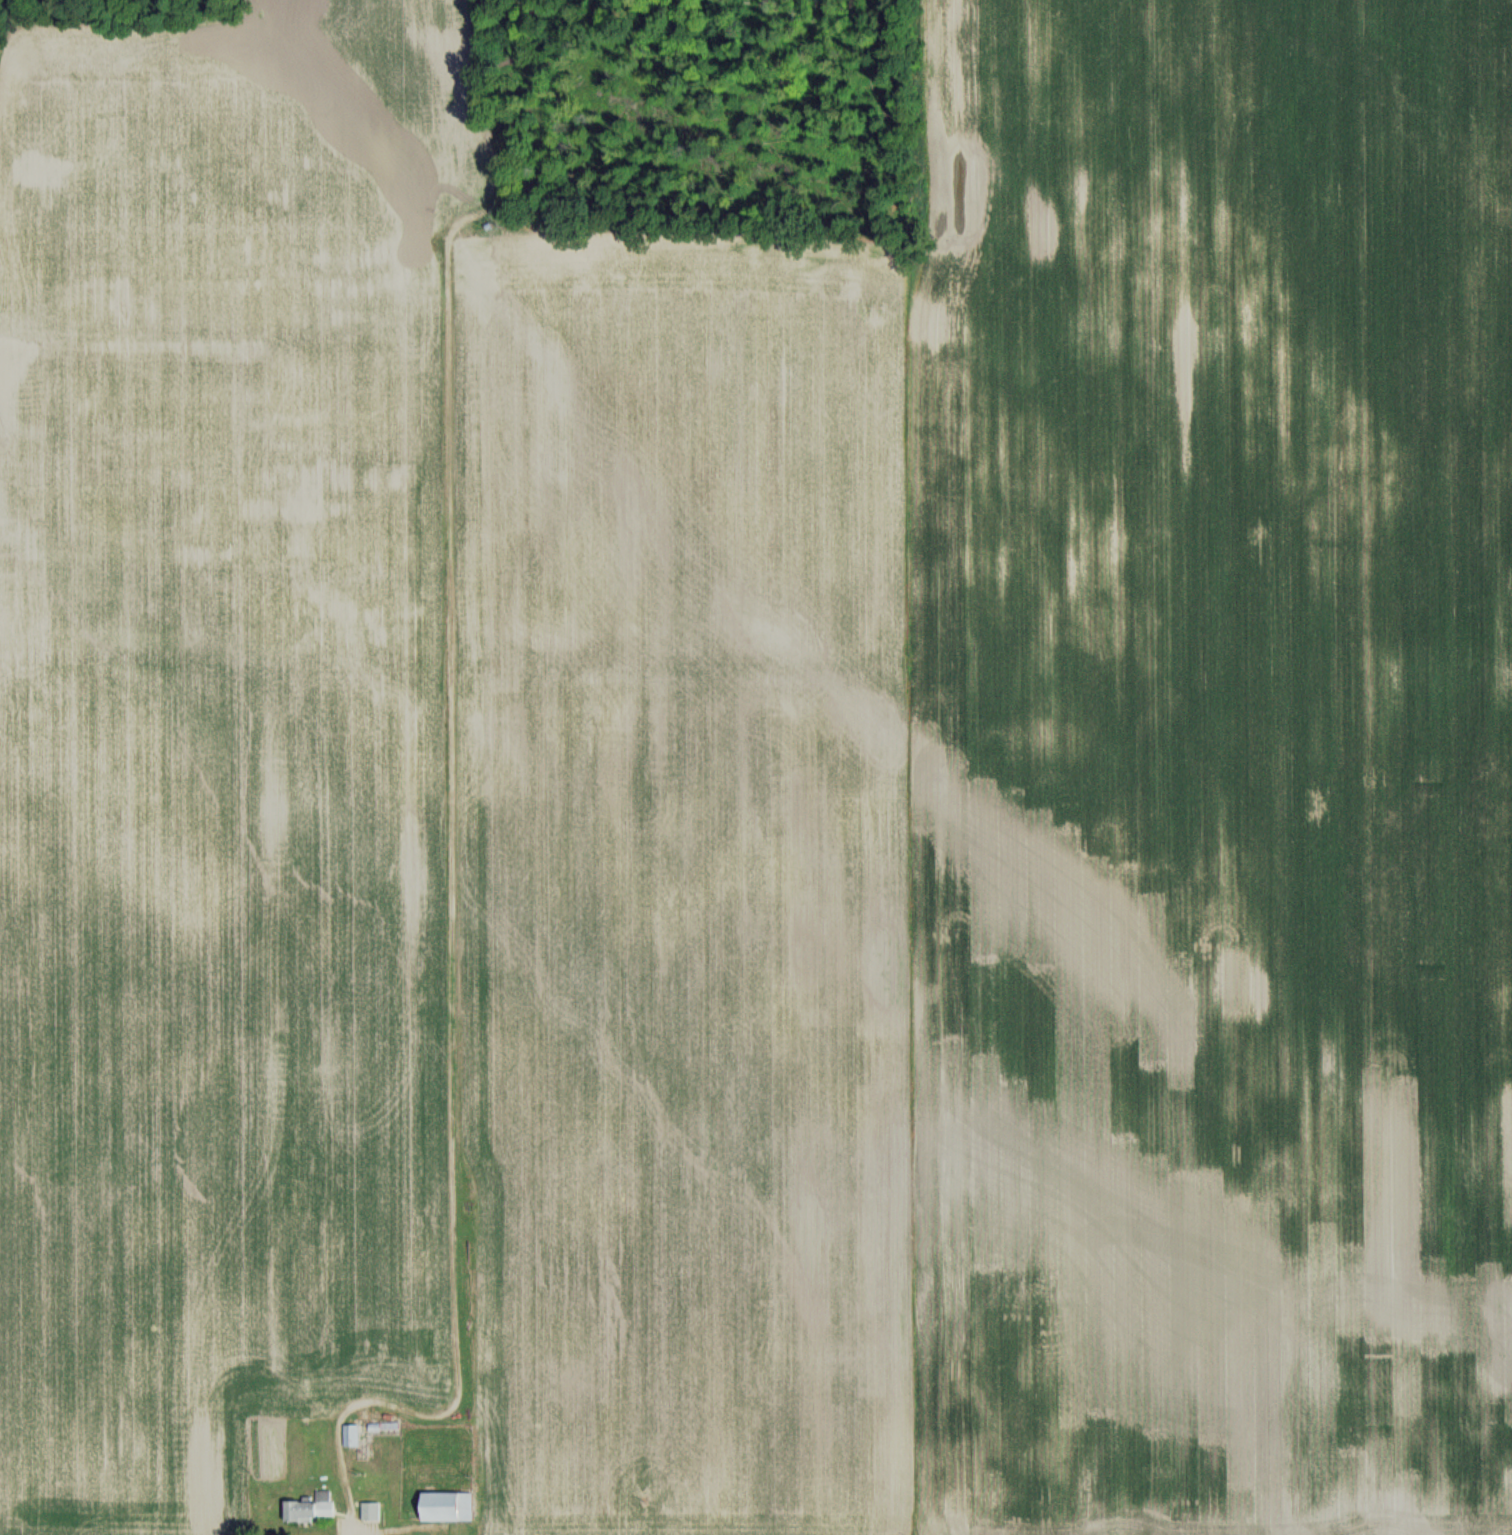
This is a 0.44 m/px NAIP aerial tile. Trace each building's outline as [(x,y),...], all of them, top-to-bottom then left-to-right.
[(345,1424),(345,1447),(360,1447),(360,1424),(345,1424)] [(315,1522),(315,1516),(335,1516),(335,1490),(316,1490),(316,1501),(287,1501),(287,1523),(315,1522)] [(474,1521),(474,1492),(424,1492),(424,1521),(474,1521)] [(364,1521),(381,1521),(381,1502),(364,1502),(364,1521)]
